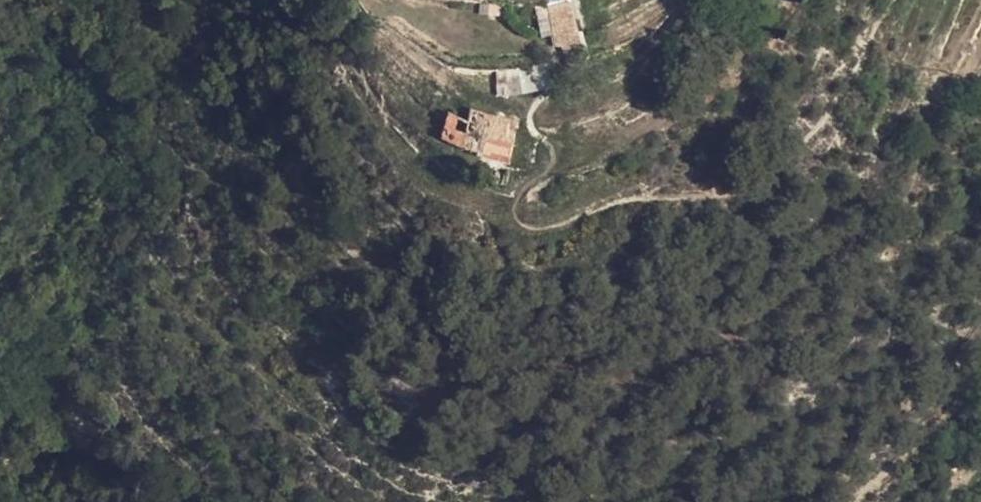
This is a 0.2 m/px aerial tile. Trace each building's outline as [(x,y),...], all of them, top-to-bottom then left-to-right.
[(566,0),(544,0),(545,12),(539,12),(542,65),(554,63),(557,61),(560,59),(565,42),(572,40),(566,0)] [(518,101),(547,98),(546,77),(520,74),(518,101)] [(442,128),(440,152),(461,155),(467,115),(460,114),(459,130),(442,128)] [(487,159),(494,119),(467,115),(461,155),(487,159)] [(514,163),(521,124),(516,123),(494,119),(487,159),(514,163)]
